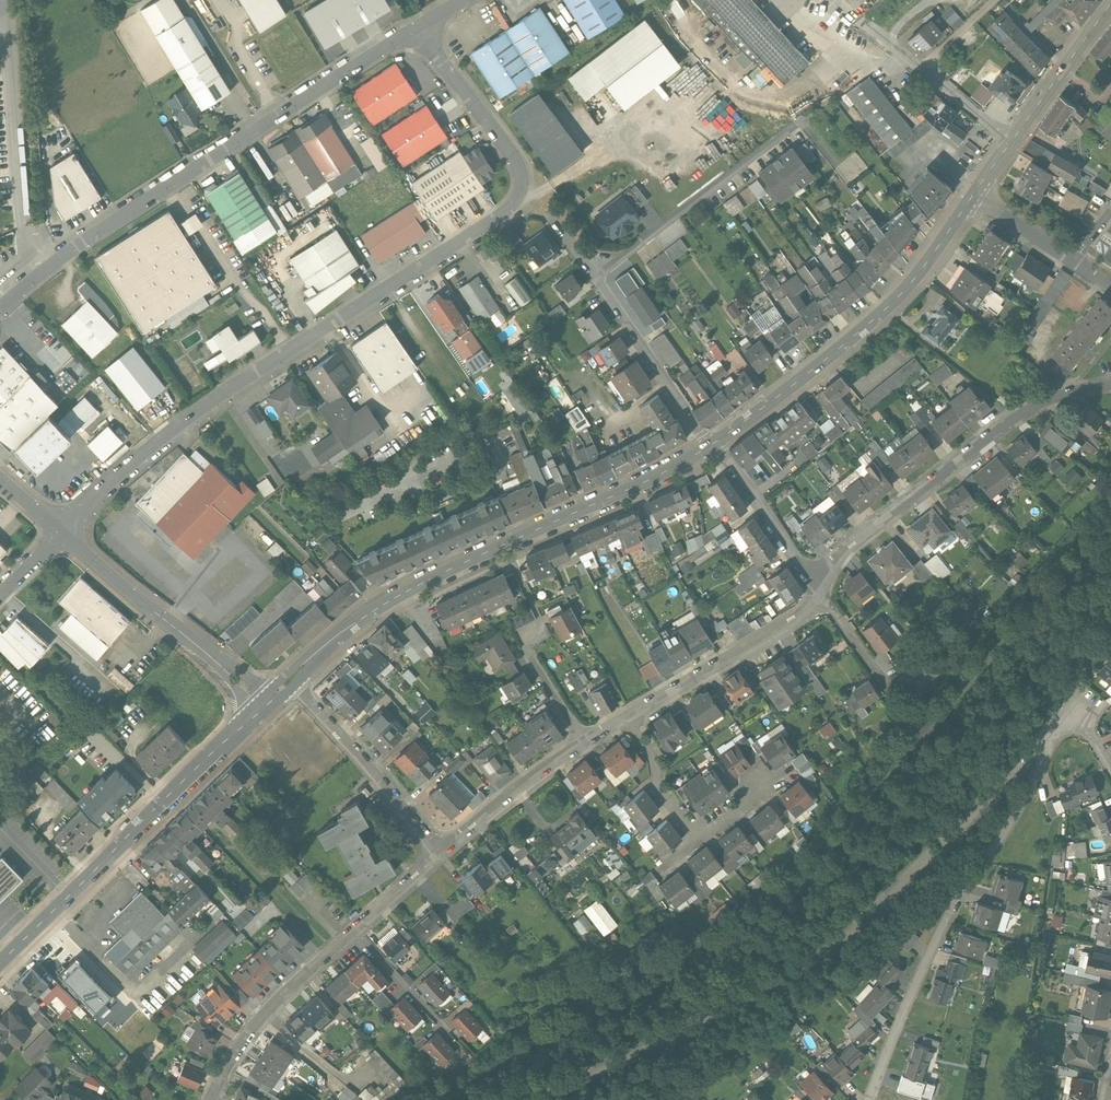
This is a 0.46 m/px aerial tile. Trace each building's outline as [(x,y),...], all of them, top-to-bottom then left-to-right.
[(173,0),(159,0),(141,11),(156,36),(184,18),(173,0)] [(277,0),(239,0),(259,32),(286,15),(285,13),(277,0)] [(304,13),(324,47),(361,25),(346,0),(326,0),(304,13)] [(361,25),(390,8),(385,0),(346,0),(361,25)] [(588,39),(625,16),(615,0),(564,0),(588,39)] [(703,11),(704,10),(708,14),(707,15),(751,65),(753,63),(761,72),(766,68),(782,86),(807,64),(750,0),(693,0),(703,11)] [(1030,24),(1028,22),(1025,25),(1033,32),(1047,17),(1060,3),(1063,0),(1054,0),(1030,24)] [(1082,24),(1100,0),(1063,0),(1060,3),(1070,13),(1076,18),(1082,24)] [(1066,17),(1070,13),(1060,3),(1047,17),(1057,26),(1066,17)] [(534,75),(569,52),(540,8),(505,31),(534,75)] [(965,22),(951,8),(942,17),(955,30),(965,22)] [(1043,53),(1012,21),(1013,20),(1005,11),(989,27),(1001,39),(1025,63),(1036,75),(1051,60),(1043,52),(1043,53)] [(1076,18),(1070,13),(1066,17),(1071,23),(1076,18)] [(230,92),(184,18),(156,36),(202,110),(230,92)] [(643,19),(569,76),(586,98),(605,84),(623,107),(678,64),(643,19)] [(930,22),(908,41),(920,54),(941,34),(930,22)] [(499,99),(534,75),(505,31),(470,55),(499,99)] [(1106,33),(1092,49),(1101,59),(1102,60),(1108,53),(1110,54),(1110,37),(1106,33)] [(351,94),(372,126),(417,96),(396,64),(351,94)] [(1015,76),(1014,76),(1009,72),(1009,71),(1005,77),(1001,74),(990,88),(1001,95),(1003,92),(1015,101),(1022,93),(1021,92),(1027,85),(1024,83),(1015,76)] [(902,119),(869,78),(846,95),(889,149),(912,131),(902,119)] [(928,91),(924,87),(918,92),(923,96),(928,91)] [(987,90),(980,100),(986,104),(985,104),(986,105),(994,95),(993,94),(992,95),(987,90)] [(201,116),(185,91),(169,101),(174,110),(173,113),(177,115),(184,126),(189,123),(195,125),(196,119),(201,116)] [(1088,113),(1077,103),(1076,106),(1060,95),(1039,126),(1055,137),(1072,113),(1081,121),(1088,113)] [(535,96),(509,116),(553,175),(580,156),(535,96)] [(1007,106),(998,98),(990,108),(999,115),(1007,106)] [(382,135),(403,167),(447,138),(426,106),(382,135)] [(956,114),(945,106),(932,126),(942,132),(949,122),(956,114)] [(1110,107),(1101,118),(1096,113),(1090,119),(1109,137),(1110,135),(1110,108),(1110,107)] [(361,175),(324,116),(309,125),(308,123),(295,131),(334,192),(361,175)] [(889,149),(887,151),(895,161),(933,129),(925,119),(889,149)] [(967,133),(949,122),(942,132),(949,137),(950,136),(960,142),(967,133)] [(334,192),(295,131),(283,139),(284,141),(269,151),(306,209),(334,192)] [(1056,156),(1029,140),(1021,152),(1049,168),(1056,156)] [(727,141),(715,149),(721,158),(733,150),(727,141)] [(815,157),(805,144),(799,148),(809,161),(815,157)] [(379,148),(368,155),(378,172),(389,165),(379,148)] [(495,174),(478,148),(464,157),(460,152),(411,184),(435,220),(484,189),(480,183),(495,174)] [(792,148),(781,157),(802,185),(813,177),(804,165),(794,152),(792,148)] [(809,161),(799,148),(794,152),(804,165),(809,161)] [(54,205),(64,221),(101,198),(74,153),(50,168),(54,205)] [(1079,168),(1057,155),(1056,156),(1049,168),(1068,179),(1079,168)] [(781,157),(770,165),(791,193),(802,185),(781,157)] [(1043,170),(1031,163),(1024,175),(1037,183),(1040,177),(1038,175),(1040,171),(1042,173),(1043,170)] [(770,165),(759,173),(768,185),(781,201),(791,193),(770,165)] [(944,184),(927,169),(906,192),(913,201),(926,217),(938,204),(940,206),(945,201),(943,199),(951,189),(944,183),(944,184)] [(206,189),(206,193),(243,251),(275,230),(279,236),(287,230),(270,205),(263,209),(239,172),(217,187),(213,184),(206,189)] [(1014,191),(1036,203),(1045,188),(1037,183),(1024,175),(1014,191)] [(763,189),(757,180),(748,187),(757,199),(758,200),(767,194),(763,189)] [(1106,191),(1093,182),(1088,190),(1102,197),(1106,191)] [(628,188),(638,204),(643,201),(633,184),(628,188)] [(781,201),(768,185),(763,189),(767,194),(775,205),(781,201)] [(757,199),(748,187),(739,193),(748,206),(757,199)] [(1089,203),(1068,192),(1065,198),(1085,210),(1089,203)] [(622,197),(596,217),(612,238),(620,232),(622,235),(632,227),(630,224),(638,218),(622,197)] [(1085,210),(1065,198),(1060,207),(1080,218),(1085,210)] [(926,217),(913,201),(902,210),(903,212),(917,229),(927,218),(926,217)] [(361,236),(379,264),(426,234),(408,206),(361,236)] [(860,217),(853,208),(848,211),(853,218),(855,220),(860,217)] [(169,210),(95,258),(142,332),(217,285),(169,210)] [(897,217),(895,214),(889,219),(892,221),(887,225),(889,228),(883,233),(898,252),(917,229),(903,212),(897,217)] [(883,233),(868,214),(861,219),(875,236),(878,234),(882,239),(876,247),(889,263),(898,252),(883,233)] [(1015,240),(993,225),(990,230),(1007,242),(1011,245),(1015,240)] [(855,228),(849,234),(856,243),(862,238),(855,228)] [(290,259),(308,287),(311,285),(317,293),(348,273),(359,266),(336,229),(290,259)] [(849,234),(846,230),(839,235),(849,248),(856,243),(849,234)] [(989,270),(1007,242),(990,231),(972,258),(989,270)] [(522,242),(515,232),(507,237),(514,247),(522,242)] [(542,233),(525,246),(538,264),(550,255),(552,258),(559,253),(548,239),(547,240),(542,233)] [(889,263),(876,247),(869,254),(867,251),(868,246),(862,238),(856,243),(880,274),(889,263)] [(681,239),(665,251),(672,262),(688,250),(681,239)] [(880,274),(856,243),(849,248),(857,258),(862,257),(864,261),(855,270),(868,287),(880,274)] [(490,244),(479,252),(484,261),(496,253),(490,244)] [(844,262),(832,246),(825,252),(837,267),(844,262)] [(672,262),(665,251),(646,265),(657,281),(676,267),(672,262)] [(837,267),(825,252),(819,257),(831,272),(837,267)] [(1024,260),(1017,255),(1007,271),(1013,275),(1024,260)] [(1038,263),(1027,255),(1024,260),(1013,275),(1024,283),(1038,263)] [(849,269),(844,262),(837,267),(845,278),(852,273),(849,270),(849,269)] [(1049,270),(1038,263),(1024,283),(1035,290),(1046,274),(1049,270)] [(824,277),(814,264),(811,266),(814,270),(810,273),(817,282),(824,277)] [(804,265),(797,270),(815,295),(818,294),(821,298),(826,295),(817,282),(810,273),(804,265)] [(845,278),(837,267),(831,272),(839,283),(845,278)] [(990,286),(964,268),(950,289),(974,308),(977,303),(986,310),(987,307),(996,314),(1002,306),(1000,304),(1003,299),(1003,298),(992,291),(988,288),(990,286)] [(868,287),(855,270),(852,273),(845,278),(858,295),(868,287)] [(989,270),(985,275),(998,283),(1001,278),(989,270)] [(1043,296),(1040,300),(1050,307),(1051,306),(1071,278),(1060,270),(1054,279),(1043,296)] [(348,273),(317,293),(311,285),(308,287),(304,291),(310,296),(305,300),(315,313),(356,281),(348,273)] [(572,273),(555,286),(568,302),(576,296),(574,293),(582,287),(583,286),(583,283),(583,281),(581,280),(580,279),(577,280),(572,273)] [(636,289),(630,280),(625,273),(615,280),(626,296),(636,289)] [(781,287),(774,278),(771,273),(764,277),(779,299),(786,294),(781,287)] [(1046,274),(1035,290),(1043,296),(1054,279),(1046,274)] [(518,276),(504,286),(520,308),(534,298),(518,276)] [(797,276),(781,287),(786,294),(788,297),(795,292),(804,286),(797,276)] [(459,290),(481,322),(499,309),(478,277),(459,290)] [(848,303),(835,286),(829,290),(827,287),(829,284),(824,277),(817,282),(826,295),(838,311),(848,303)] [(858,295),(845,278),(839,283),(835,286),(848,303),(858,295)] [(105,304),(85,282),(78,288),(78,291),(82,295),(80,296),(80,300),(83,304),(62,325),(93,357),(118,333),(107,321),(114,315),(105,304)] [(1009,290),(998,283),(992,291),(1003,298),(1009,290)] [(646,325),(660,315),(640,286),(636,289),(626,296),(646,325)] [(814,301),(805,307),(803,305),(802,303),(803,303),(795,292),(788,297),(797,310),(800,314),(812,331),(827,319),(816,302),(814,301)] [(779,299),(778,300),(789,315),(797,310),(788,297),(786,294),(779,299)] [(449,301),(442,299),(439,295),(427,303),(433,311),(432,314),(437,321),(440,321),(446,330),(462,319),(460,317),(451,303),(449,301)] [(838,311),(826,295),(821,298),(816,302),(827,319),(838,311)] [(1110,320),(1110,305),(1101,297),(1078,325),(1095,339),(1110,320)] [(467,313),(457,298),(451,303),(460,317),(467,313)] [(965,310),(954,301),(947,309),(958,318),(965,310)] [(560,304),(548,313),(552,318),(564,310),(560,304)] [(787,324),(774,305),(761,315),(770,326),(767,328),(779,345),(783,352),(798,340),(787,324)] [(921,333),(937,346),(959,319),(958,318),(947,309),(943,306),(921,333)] [(564,310),(552,318),(555,322),(566,313),(564,310)] [(608,324),(598,310),(585,319),(584,317),(581,316),(577,319),(577,322),(581,327),(585,324),(587,327),(586,329),(592,339),(602,333),(600,330),(608,324)] [(798,340),(812,331),(800,314),(787,324),(798,340)] [(770,326),(761,315),(753,321),(759,329),(774,349),(779,345),(767,328),(770,326)] [(753,321),(753,320),(743,327),(749,336),(759,329),(753,321)] [(1001,328),(992,321),(988,327),(997,334),(1001,328)] [(418,368),(386,322),(350,347),(381,392),(418,368)] [(1065,378),(1095,339),(1078,325),(1053,356),(1058,360),(1053,368),(1065,378)] [(253,330),(236,340),(228,328),(219,333),(219,332),(215,334),(216,335),(208,340),(214,350),(222,345),(225,351),(218,356),(222,363),(233,355),(235,358),(261,342),(253,330)] [(488,358),(469,330),(451,342),(471,370),(488,358)] [(670,367),(684,359),(668,331),(655,338),(670,367)] [(38,352),(56,374),(76,358),(58,336),(38,352)] [(608,337),(595,345),(599,351),(612,343),(608,337)] [(599,351),(608,364),(628,350),(619,338),(612,343),(599,351)] [(773,357),(760,341),(753,347),(749,341),(740,348),(758,371),(758,370),(765,365),(765,366),(766,365),(765,364),(773,357)] [(3,346),(0,349),(0,439),(1,441),(9,433),(16,441),(9,448),(10,450),(13,446),(48,414),(58,404),(3,346)] [(725,358),(717,346),(711,350),(719,362),(725,358)] [(165,387),(133,347),(105,369),(137,410),(165,387)] [(336,353),(308,372),(317,386),(327,400),(340,392),(356,381),(336,353)] [(922,368),(913,358),(861,401),(869,411),(922,368)] [(627,359),(614,368),(618,373),(630,365),(627,359)] [(74,368),(83,378),(90,371),(81,361),(74,368)] [(618,373),(613,376),(621,387),(641,373),(634,362),(630,365),(618,373)] [(707,370),(722,391),(726,388),(725,386),(722,381),(719,383),(718,380),(727,374),(719,362),(707,370)] [(945,365),(929,377),(936,386),(952,375),(945,365)] [(734,408),(722,391),(714,396),(712,394),(716,391),(710,383),(708,384),(698,370),(692,374),(723,417),(734,408)] [(739,379),(735,381),(748,398),(758,390),(744,370),(739,374),(739,379)] [(77,382),(66,371),(55,382),(66,393),(77,382)] [(641,373),(621,387),(628,399),(633,395),(645,387),(649,384),(642,375),(641,373)] [(692,374),(692,373),(691,373),(682,380),(686,386),(688,384),(701,402),(705,403),(693,411),(703,425),(709,427),(723,417),(692,374)] [(748,398),(735,381),(734,382),(730,376),(724,381),(727,384),(725,386),(726,388),(722,391),(734,408),(748,398)] [(850,388),(841,377),(823,391),(839,411),(846,406),(847,405),(839,396),(850,388)] [(287,407),(293,416),(309,406),(292,382),(269,398),(279,413),(287,407)] [(540,418),(515,382),(502,391),(515,409),(518,407),(524,416),(529,412),(535,421),(540,418)] [(645,387),(633,395),(637,400),(649,392),(645,387)] [(582,390),(571,396),(575,402),(585,395),(582,390)] [(980,401),(972,391),(968,394),(965,390),(949,403),(952,407),(967,426),(990,408),(983,399),(980,401)] [(823,391),(815,396),(838,426),(826,435),(832,442),(850,427),(839,411),(823,391)] [(327,400),(317,407),(335,433),(336,434),(344,446),(345,448),(347,447),(374,428),(379,425),(368,409),(353,420),(338,398),(343,395),(340,392),(327,400)] [(656,432),(607,457),(616,476),(638,465),(637,464),(687,439),(677,420),(675,421),(658,396),(640,408),(656,432)] [(85,397),(63,418),(75,431),(97,410),(85,397)] [(799,402),(788,412),(804,431),(815,422),(799,402)] [(581,431),(593,422),(580,405),(568,414),(581,431)] [(858,420),(846,406),(839,411),(850,427),(858,420)] [(255,407),(248,412),(256,424),(263,419),(255,407)] [(557,407),(549,415),(556,423),(564,415),(557,407)] [(931,420),(921,407),(915,412),(925,425),(931,420)] [(952,407),(931,423),(947,442),(967,426),(952,407)] [(1086,408),(1074,423),(1091,437),(1104,422),(1086,408)] [(788,411),(769,426),(783,442),(786,446),(804,431),(788,412),(788,411)] [(925,425),(915,412),(908,417),(911,421),(916,428),(922,436),(923,435),(924,437),(930,432),(925,425)] [(71,438),(48,414),(13,446),(37,470),(71,438)] [(1081,445),(1051,421),(1039,434),(1048,441),(1064,454),(1070,447),(1076,452),(1081,445)] [(766,423),(753,433),(764,447),(779,464),(786,459),(776,447),(783,442),(769,426),(766,423)] [(107,426),(87,444),(101,460),(122,441),(107,426)] [(374,428),(347,447),(351,455),(379,435),(374,428)] [(924,437),(923,435),(922,436),(916,428),(902,438),(919,463),(928,455),(928,454),(933,450),(928,444),(929,443),(924,437)] [(1072,433),(1083,442),(1086,438),(1075,429),(1072,433)] [(1048,441),(1039,434),(1036,432),(1026,439),(1036,452),(1046,463),(1050,459),(1041,448),(1048,441)] [(335,433),(313,449),(322,462),(344,446),(336,434),(335,433)] [(753,433),(740,442),(752,458),(764,447),(753,433)] [(899,436),(881,449),(890,461),(901,475),(908,469),(909,470),(919,463),(902,438),(899,436)] [(1026,439),(1023,436),(1013,444),(1015,446),(1008,452),(1019,465),(1036,452),(1026,439)] [(497,472),(480,438),(470,444),(487,477),(497,472)] [(868,444),(871,448),(885,466),(890,461),(881,449),(874,440),(868,444)] [(752,458),(740,442),(730,450),(741,465),(746,473),(752,468),(757,464),(752,458)] [(819,452),(811,443),(802,450),(809,460),(819,452)] [(607,456),(598,460),(595,455),(597,454),(593,444),(585,448),(600,483),(616,476),(607,457),(607,456)] [(585,448),(584,447),(575,452),(579,460),(583,459),(586,466),(575,471),(584,490),(600,483),(585,448)] [(885,466),(871,448),(865,453),(872,461),(873,461),(880,470),(885,466)] [(880,470),(873,461),(872,461),(865,453),(858,458),(869,474),(861,480),(861,481),(874,497),(874,498),(884,490),(883,489),(891,484),(880,470)] [(183,454),(135,504),(193,558),(254,493),(243,482),(237,488),(211,464),(204,473),(183,454)] [(973,476),(990,496),(1013,477),(997,457),(973,476)] [(577,492),(562,458),(554,462),(556,466),(569,496),(577,492)] [(546,487),(533,459),(525,462),(534,483),(540,497),(543,495),(541,490),(546,487)] [(569,496),(556,466),(552,468),(558,482),(553,484),(559,500),(569,496)] [(759,477),(757,475),(752,468),(746,473),(757,488),(769,479),(764,474),(759,477)] [(1071,487),(1081,477),(1072,468),(1062,477),(1071,487)] [(706,476),(690,483),(695,494),(702,491),(700,487),(709,482),(706,476)] [(708,487),(720,503),(735,493),(724,476),(708,487)] [(275,491),(267,478),(256,486),(264,498),(275,491)] [(861,481),(856,485),(855,483),(843,492),(857,511),(863,506),(874,497),(861,481)] [(534,483),(517,490),(516,487),(505,491),(506,495),(498,498),(510,521),(543,507),(540,497),(534,483)] [(695,494),(690,483),(685,486),(690,497),(695,494)] [(557,501),(551,485),(546,487),(541,490),(543,495),(547,505),(557,501)] [(977,502),(963,485),(955,491),(956,492),(944,502),(954,515),(965,507),(967,509),(977,502)] [(674,511),(692,502),(690,497),(685,486),(666,494),(674,511)] [(720,503),(731,520),(746,510),(735,493),(720,503)] [(656,519),(674,511),(666,494),(648,502),(656,519)] [(498,498),(484,504),(483,501),(477,504),(478,507),(457,516),(456,514),(450,516),(451,519),(444,522),(455,546),(510,521),(498,498)] [(847,519),(836,506),(819,519),(829,532),(847,519)] [(635,509),(610,520),(618,537),(623,547),(624,547),(623,544),(631,540),(632,544),(640,540),(643,539),(643,538),(638,526),(642,524),(635,509)] [(908,529),(926,552),(950,533),(932,510),(908,529)] [(819,519),(815,513),(799,525),(808,537),(809,536),(814,543),(824,536),(829,532),(819,519)] [(610,520),(598,525),(606,542),(618,537),(610,520)] [(765,536),(753,520),(738,530),(749,546),(765,536)] [(444,522),(438,525),(443,537),(440,539),(445,550),(455,546),(444,522)] [(397,543),(375,553),(374,550),(369,553),(370,555),(356,562),(373,583),(445,550),(440,539),(443,537),(438,525),(430,528),(429,526),(423,528),(424,531),(402,541),(401,538),(396,540),(397,543)] [(598,525),(582,532),(590,550),(603,544),(606,542),(598,525)] [(666,539),(660,528),(654,530),(655,532),(660,542),(666,539)] [(726,530),(714,538),(719,545),(730,537),(726,530)] [(582,532),(569,538),(577,556),(590,550),(582,532)] [(655,532),(643,538),(643,539),(640,540),(647,555),(662,548),(660,542),(655,532)] [(776,553),(765,536),(749,546),(746,549),(757,565),(760,563),(761,563),(776,553)] [(270,549),(277,557),(287,548),(279,540),(270,549)] [(551,566),(568,558),(561,541),(543,549),(551,566)] [(684,541),(670,545),(674,557),(687,552),(684,541)] [(892,541),(867,560),(888,587),(910,569),(913,568),(892,541)] [(611,552),(606,542),(603,544),(604,546),(603,546),(606,555),(610,564),(615,561),(611,552)] [(551,566),(543,549),(525,557),(535,580),(545,575),(544,574),(553,570),(551,566)] [(349,565),(340,554),(333,561),(341,569),(343,571),(349,565)] [(1019,554),(1012,560),(1020,569),(1027,564),(1019,554)] [(936,555),(924,565),(935,578),(939,583),(951,573),(936,555)] [(312,575),(320,569),(312,559),(304,565),(312,575)] [(343,571),(341,569),(333,561),(331,559),(326,563),(336,575),(344,584),(339,589),(351,603),(362,594),(361,593),(353,584),(343,571)] [(687,573),(696,568),(691,560),(682,565),(687,573)] [(921,561),(913,568),(910,569),(924,586),(935,578),(924,565),(921,561)] [(760,563),(757,565),(737,578),(741,584),(760,572),(765,568),(761,563),(760,563)] [(774,586),(777,591),(794,580),(786,568),(765,581),(764,582),(769,590),(774,586)] [(568,587),(562,572),(555,575),(566,600),(577,596),(572,585),(568,587)] [(760,572),(741,584),(734,588),(738,595),(754,584),(757,587),(764,582),(765,581),(760,572)] [(365,574),(353,584),(361,593),(373,583),(365,574)] [(502,574),(491,579),(503,603),(514,598),(502,574)] [(844,586),(856,601),(872,589),(860,574),(844,586)] [(994,586),(1002,595),(1011,586),(1003,577),(994,586)] [(130,622),(80,578),(59,603),(72,614),(60,627),(97,660),(130,622)] [(491,579),(480,585),(492,608),(503,603),(491,579)] [(293,580),(274,598),(283,608),(303,590),(293,580)] [(777,591),(786,603),(802,592),(794,580),(777,591)] [(334,593),(325,583),(321,587),(330,597),(334,593)] [(480,585),(469,590),(481,613),(492,608),(480,585)] [(330,597),(321,587),(316,591),(325,601),(330,597)] [(351,603),(339,589),(334,593),(330,597),(342,611),(351,603)] [(469,590),(459,595),(470,619),(481,613),(469,590)] [(459,595),(448,600),(459,624),(470,619),(459,595)] [(342,611),(330,597),(325,601),(319,606),(332,620),(342,611)] [(448,600),(437,605),(448,629),(459,624),(448,600)] [(316,603),(287,628),(296,638),(303,645),(332,620),(316,603)] [(709,626),(695,605),(689,609),(696,620),(696,619),(703,629),(709,626)] [(252,606),(225,631),(233,640),(260,615),(252,606)] [(558,606),(546,612),(550,619),(562,613),(558,606)] [(530,608),(507,620),(513,632),(535,620),(530,608)] [(562,613),(550,619),(550,620),(551,620),(562,640),(563,639),(562,638),(570,633),(570,634),(572,633),(571,631),(580,627),(570,608),(562,613)] [(743,615),(727,626),(737,640),(755,630),(752,626),(751,627),(749,625),(743,615)] [(17,616),(2,633),(0,630),(0,650),(18,669),(25,663),(30,668),(49,645),(17,616)] [(696,620),(676,631),(688,650),(691,657),(712,645),(703,629),(696,619),(696,620)] [(280,620),(251,646),(266,664),(296,638),(287,628),(280,620)] [(897,640),(881,620),(873,626),(872,625),(863,632),(869,639),(870,639),(874,644),(873,645),(880,653),(897,640)] [(371,642),(389,661),(395,656),(393,654),(402,646),(384,625),(369,639),(371,642)] [(436,656),(411,625),(401,634),(411,647),(426,664),(436,656)] [(676,631),(676,630),(661,639),(663,643),(677,666),(691,657),(676,631)] [(516,660),(499,633),(471,650),(479,663),(491,656),(500,669),(495,673),(512,663),(516,660)] [(812,665),(826,655),(813,636),(799,646),(810,663),(812,665)] [(358,654),(375,673),(389,661),(371,642),(358,654)] [(662,674),(677,666),(663,643),(648,652),(662,674)] [(799,646),(798,646),(787,653),(807,682),(815,676),(807,665),(810,663),(799,646)] [(420,658),(411,647),(404,652),(413,664),(420,658)] [(804,689),(782,657),(760,672),(764,677),(760,680),(779,707),(804,689)] [(1110,659),(1100,671),(1110,681),(1110,658),(1110,659)] [(927,660),(899,681),(911,697),(939,676),(927,660)] [(658,673),(652,662),(639,670),(645,681),(658,673)] [(512,663),(495,673),(502,685),(519,674),(512,663)] [(737,670),(722,680),(729,690),(736,701),(737,701),(751,691),(737,670)] [(415,680),(406,671),(402,675),(410,684),(415,680)] [(532,684),(524,671),(519,674),(502,685),(510,698),(532,684)] [(584,689),(575,673),(567,678),(577,694),(584,689)] [(826,693),(815,676),(807,682),(818,698),(826,693)] [(354,691),(342,679),(326,694),(333,702),(334,701),(338,706),(338,707),(339,706),(354,691)] [(869,682),(846,697),(862,721),(869,717),(862,707),(879,697),(869,682)] [(617,705),(605,685),(588,695),(593,704),(597,702),(603,713),(617,705)] [(354,691),(339,706),(344,711),(343,711),(351,719),(372,698),(359,686),(354,691)] [(736,701),(729,690),(723,694),(733,708),(739,703),(737,701),(736,701)] [(711,698),(707,692),(704,694),(700,694),(695,697),(711,719),(721,712),(711,698)] [(386,693),(366,713),(371,718),(379,710),(380,711),(384,706),(391,699),(386,693)] [(726,709),(716,695),(711,698),(721,712),(726,709)] [(711,719),(695,697),(691,700),(690,704),(687,706),(691,712),(700,726),(711,719)] [(429,701),(417,711),(427,722),(439,711),(429,701)] [(543,703),(533,711),(537,716),(545,710),(547,708),(543,703)] [(284,716),(291,724),(303,713),(295,705),(284,716)] [(371,718),(360,729),(372,741),(389,724),(395,718),(384,706),(380,711),(379,710),(371,718)] [(537,716),(525,725),(528,729),(542,748),(562,734),(545,710),(537,716)] [(685,716),(681,710),(672,717),(682,732),(692,725),(685,716)] [(672,717),(669,712),(654,722),(659,729),(655,731),(667,749),(685,737),(682,732),(672,717)] [(700,726),(691,712),(685,716),(692,725),(695,730),(700,726)] [(824,737),(836,732),(832,723),(820,729),(824,737)] [(389,724),(372,741),(385,754),(395,743),(402,736),(397,730),(396,731),(389,724)] [(169,725),(136,756),(153,774),(185,744),(169,725)] [(528,729),(507,744),(521,763),(542,748),(528,729)] [(417,730),(406,741),(411,746),(414,743),(422,735),(417,730)] [(504,742),(497,732),(492,735),(499,745),(504,742)] [(781,734),(771,741),(784,761),(794,754),(781,734)] [(744,736),(739,739),(742,744),(736,748),(744,760),(756,752),(751,745),(744,736)] [(628,753),(619,741),(609,749),(624,768),(633,761),(634,761),(628,753)] [(757,741),(751,745),(756,752),(758,756),(763,752),(760,748),(761,747),(757,741)] [(763,752),(774,768),(784,761),(771,741),(761,747),(760,748),(763,752)] [(395,761),(407,773),(426,755),(414,743),(411,746),(395,761)] [(721,756),(734,776),(749,766),(744,760),(736,748),(735,746),(721,756)] [(476,759),(493,783),(509,771),(492,748),(476,759)] [(624,768),(609,749),(600,756),(615,775),(624,768)] [(644,762),(633,749),(628,753),(634,761),(633,761),(638,767),(644,762)] [(473,761),(464,751),(460,755),(465,761),(469,765),(473,761)] [(407,773),(420,786),(438,768),(426,755),(407,773)] [(453,762),(445,769),(451,775),(465,761),(460,755),(453,762)] [(447,756),(439,765),(444,771),(445,769),(453,762),(447,756)] [(259,778),(240,757),(231,766),(246,781),(251,776),(256,781),(259,778)] [(804,757),(793,764),(797,770),(808,762),(804,757)] [(595,772),(586,760),(576,768),(591,787),(601,779),(595,772)] [(808,762),(797,770),(804,780),(815,773),(808,762)] [(724,774),(716,763),(711,766),(719,778),(724,774)] [(231,766),(216,780),(230,795),(246,781),(231,766)] [(688,798),(699,814),(729,794),(719,778),(711,766),(681,787),(688,798)] [(591,787),(576,768),(567,775),(576,787),(582,794),(591,787)] [(608,778),(600,768),(595,772),(601,779),(603,782),(608,778)] [(77,803),(83,809),(99,826),(136,790),(116,770),(106,780),(103,778),(77,803)] [(429,795),(441,807),(459,789),(447,777),(429,795)] [(1078,802),(1097,794),(1091,778),(1071,786),(1074,793),(1078,802)] [(216,780),(201,796),(226,822),(230,818),(221,808),(226,803),(228,804),(234,798),(230,795),(216,780)] [(799,782),(789,790),(804,809),(814,802),(799,782)] [(582,794),(576,787),(571,791),(579,801),(584,797),(582,794)] [(681,787),(675,791),(683,802),(688,798),(681,787)] [(441,807),(452,819),(467,804),(470,801),(459,789),(441,807)] [(789,809),(795,817),(804,809),(789,790),(780,797),(789,809)] [(480,791),(470,801),(467,804),(473,811),(487,798),(480,791)] [(624,806),(632,816),(651,801),(643,792),(631,801),(624,806)] [(1074,793),(1062,798),(1066,809),(1079,804),(1078,802),(1074,793)] [(627,795),(617,804),(621,809),(624,806),(631,801),(627,795)] [(226,822),(201,796),(185,811),(202,829),(208,823),(206,822),(212,816),(222,826),(226,822)] [(632,816),(639,825),(646,820),(658,810),(651,801),(632,816)] [(1054,801),(1046,804),(1052,818),(1059,815),(1054,801)] [(365,842),(364,843),(357,830),(368,824),(356,803),(341,812),(343,815),(338,817),(340,821),(318,833),(326,847),(337,841),(355,873),(344,879),(353,895),(395,872),(386,856),(375,862),(368,849),(369,848),(369,849),(370,849),(366,841),(365,842)] [(784,825),(769,806),(759,813),(775,832),(784,825)] [(1103,808),(1091,813),(1097,826),(1099,825),(1098,824),(1108,820),(1103,808)] [(83,809),(55,836),(72,853),(99,826),(83,809)] [(795,817),(789,809),(784,813),(793,825),(798,821),(795,817)] [(185,811),(170,825),(197,854),(201,850),(190,838),(195,833),(196,834),(202,829),(185,811)] [(577,812),(568,819),(571,822),(551,838),(567,858),(596,836),(577,812)] [(775,832),(759,813),(750,821),(765,840),(775,832)] [(240,828),(230,818),(226,822),(236,832),(240,828)] [(1107,844),(1110,842),(1110,819),(1108,820),(1098,824),(1099,825),(1107,844)] [(639,825),(636,828),(640,833),(650,825),(646,820),(639,825)] [(647,836),(654,846),(674,830),(666,821),(654,830),(647,836)] [(236,832),(226,822),(222,826),(232,837),(236,832)] [(197,854),(170,825),(153,841),(171,859),(177,853),(176,851),(181,846),(192,858),(197,854)] [(650,825),(640,833),(644,838),(647,836),(654,830),(650,825)] [(747,838),(738,826),(728,834),(743,853),(753,846),(747,838)] [(654,846),(662,855),(669,850),(681,840),(674,830),(654,846)] [(743,853),(728,834),(719,841),(727,852),(733,860),(734,861),(743,853)] [(764,849),(752,834),(747,838),(753,846),(759,853),(764,849)] [(153,841),(143,852),(143,856),(145,858),(142,861),(155,874),(161,868),(160,866),(165,862),(176,873),(176,874),(181,869),(171,859),(153,841)] [(1086,844),(1074,845),(1075,860),(1088,859),(1086,844)] [(510,856),(502,846),(492,854),(495,859),(501,854),(505,860),(510,856)] [(623,864),(611,848),(605,852),(602,848),(593,855),(597,861),(606,854),(618,868),(623,864)] [(716,879),(725,871),(715,859),(707,848),(697,855),(716,879)] [(214,863),(201,850),(197,854),(210,867),(214,863)] [(662,855),(658,858),(662,863),(673,855),(669,850),(662,855)] [(733,860),(727,852),(722,856),(730,867),(736,863),(734,860),(734,861),(733,860)] [(1050,863),(1058,865),(1060,855),(1051,853),(1050,863)] [(210,867),(197,854),(192,858),(205,872),(210,867)] [(489,865),(485,869),(492,878),(497,875),(501,879),(513,870),(505,860),(501,854),(495,859),(488,864),(489,865)] [(542,880),(539,883),(536,879),(559,862),(553,854),(526,875),(543,898),(551,892),(542,880)] [(533,865),(526,855),(516,863),(524,873),(533,865)] [(706,886),(716,879),(697,855),(688,862),(697,875),(706,886)] [(722,856),(721,855),(715,859),(725,871),(730,867),(722,856)] [(24,879),(2,856),(0,858),(0,901),(24,879)] [(485,869),(480,863),(461,877),(464,881),(474,894),(493,879),(492,878),(485,869)] [(196,885),(181,869),(176,874),(176,873),(172,877),(188,893),(196,885)] [(651,872),(640,880),(644,886),(655,878),(651,872)] [(687,883),(679,873),(669,880),(684,899),(688,904),(697,896),(687,883)] [(1016,901),(1022,881),(996,873),(990,893),(1016,901)] [(306,874),(297,883),(290,889),(299,898),(315,883),(306,874)] [(706,886),(697,875),(692,879),(701,890),(706,886)] [(655,878),(644,886),(649,891),(658,884),(657,884),(659,883),(655,878)] [(701,890),(692,879),(687,883),(697,896),(702,892),(701,890)] [(659,888),(675,907),(684,899),(669,880),(659,888)] [(474,894),(464,881),(457,886),(465,896),(469,901),(476,896),(474,894)] [(208,898),(196,885),(188,893),(186,894),(199,907),(208,898)] [(1103,891),(1101,898),(1105,899),(1106,899),(1110,900),(1110,893),(1108,893),(1103,891)] [(165,916),(143,893),(112,923),(122,933),(122,938),(123,939),(106,955),(130,979),(184,927),(169,911),(165,916)] [(262,893),(249,906),(257,915),(271,902),(262,893)] [(186,894),(169,911),(184,927),(192,919),(189,916),(199,907),(186,894)] [(469,901),(465,896),(452,905),(461,916),(474,907),(469,901)] [(585,908),(601,936),(617,926),(602,899),(585,908)] [(1101,919),(1110,921),(1110,900),(1106,899),(1105,899),(1103,911),(1102,911),(1101,919)] [(972,921),(997,929),(1003,909),(978,901),(972,921)] [(461,916),(452,905),(445,911),(446,913),(453,922),(461,916)] [(224,914),(218,908),(212,914),(217,920),(224,914)] [(245,909),(232,922),(240,931),(254,918),(245,909)] [(412,927),(429,947),(449,929),(431,910),(412,927)] [(1059,926),(1060,916),(1052,915),(1051,925),(1059,926)] [(575,924),(583,933),(592,926),(585,916),(575,924)] [(1101,919),(1099,924),(1101,924),(1098,939),(1107,941),(1110,942),(1110,921),(1101,919)] [(223,922),(194,949),(204,959),(232,932),(223,922)] [(304,946),(282,923),(275,930),(277,932),(268,940),(271,943),(266,948),(264,946),(259,951),(278,971),(289,960),(292,957),(304,946)] [(920,937),(909,927),(895,938),(908,950),(920,937)] [(241,932),(232,941),(237,945),(245,937),(241,932)] [(956,949),(982,957),(982,954),(987,940),(961,932),(956,949)] [(391,955),(395,960),(410,947),(398,933),(383,947),(391,955)] [(259,951),(254,955),(256,958),(250,963),(247,960),(242,965),(245,968),(241,972),(239,970),(234,975),(253,995),(263,985),(262,983),(265,980),(266,982),(278,971),(259,951)] [(1086,972),(1110,978),(1110,956),(1090,952),(1086,972)] [(869,969),(879,979),(888,986),(902,970),(885,954),(869,969)] [(1004,961),(982,954),(982,957),(979,963),(981,964),(996,968),(1001,970),(1004,961)] [(386,980),(364,955),(352,966),(353,967),(346,972),(358,986),(366,979),(375,989),(386,980)] [(395,960),(391,955),(385,959),(395,970),(400,965),(395,960)] [(960,963),(948,959),(942,979),(951,982),(950,983),(953,984),(960,963)] [(435,963),(423,974),(427,979),(432,974),(432,975),(440,968),(435,963)] [(990,1004),(996,968),(981,964),(974,1001),(990,1004)] [(48,984),(32,968),(21,978),(37,995),(48,984)] [(343,977),(337,982),(335,981),(327,988),(340,1002),(358,986),(346,972),(342,976),(343,977)] [(109,999),(85,974),(72,986),(87,1001),(85,1003),(93,1011),(94,1009),(96,1011),(98,1009),(101,1013),(108,1006),(107,1005),(111,1001),(109,999)] [(413,982),(406,974),(402,978),(409,986),(413,982)] [(427,979),(419,986),(436,1006),(449,994),(432,975),(432,974),(427,979)] [(166,997),(178,986),(168,975),(156,987),(166,997)] [(1100,982),(1076,977),(1075,986),(1088,989),(1098,991),(1100,982)] [(37,995),(21,978),(12,987),(35,1009),(39,1004),(34,998),(37,995)] [(929,998),(945,1003),(950,983),(951,982),(942,979),(935,978),(929,998)] [(879,979),(858,1003),(870,1017),(893,991),(888,986),(879,979)] [(69,996),(57,984),(52,990),(55,993),(63,1001),(69,996)] [(231,1000),(219,986),(208,996),(227,1018),(238,1008),(231,1000)] [(1107,1019),(1110,998),(1110,993),(1098,991),(1088,989),(1083,1014),(1107,1019)] [(248,999),(240,991),(236,995),(243,1004),(248,999)] [(151,993),(143,1000),(153,1010),(161,1003),(151,993)] [(382,993),(372,1002),(381,1011),(391,1002),(382,993)] [(243,1004),(236,995),(231,1000),(238,1008),(239,1010),(245,1005),(243,1004)] [(227,1018),(208,996),(196,1006),(206,1017),(208,1017),(210,1019),(216,1020),(220,1024),(227,1018)] [(317,997),(302,1011),(317,1029),(319,1030),(334,1017),(335,1016),(332,1014),(317,997)] [(391,1012),(408,1031),(421,1020),(404,1000),(395,1007),(391,1011),(391,1012)] [(468,1001),(456,1011),(460,1016),(465,1012),(466,1013),(473,1006),(468,1001)] [(391,1002),(381,1011),(386,1017),(391,1012),(391,1011),(395,1007),(391,1002)] [(870,1017),(858,1003),(852,1008),(860,1017),(863,1020),(864,1020),(870,1027),(875,1023),(870,1017)] [(351,1014),(342,1005),(337,1010),(346,1019),(351,1014)] [(38,1009),(32,1015),(38,1021),(45,1015),(38,1009)] [(9,1039),(19,1029),(24,1033),(28,1029),(9,1010),(0,1019),(0,1029),(9,1039)] [(346,1019),(337,1010),(332,1014),(335,1016),(334,1017),(341,1024),(346,1019)] [(302,1011),(286,1025),(302,1042),(317,1029),(302,1011)] [(460,1016),(452,1024),(469,1044),(475,1039),(479,1043),(487,1037),(466,1013),(465,1012),(460,1016)] [(1082,1019),(1070,1016),(1069,1024),(1081,1026),(1082,1019)] [(853,1042),(837,1056),(848,1069),(865,1054),(860,1049),(876,1034),(870,1027),(864,1020),(863,1020),(860,1017),(846,1030),(854,1038),(851,1041),(853,1042)] [(212,1029),(198,1020),(193,1027),(197,1029),(198,1029),(208,1035),(212,1029)] [(1081,1026),(1069,1024),(1067,1033),(1081,1036),(1081,1035),(1083,1027),(1081,1026)] [(14,1043),(9,1039),(0,1029),(0,1057),(14,1043)] [(208,1035),(198,1029),(197,1029),(187,1044),(192,1047),(192,1050),(194,1051),(197,1050),(206,1056),(216,1041),(208,1035)] [(48,1031),(23,1055),(31,1064),(37,1058),(39,1059),(58,1041),(48,1031)] [(1103,1039),(1084,1035),(1080,1052),(1069,1049),(1066,1062),(1097,1069),(1103,1039)] [(940,1042),(923,1036),(920,1045),(933,1049),(937,1050),(940,1042)] [(425,1049),(441,1069),(455,1057),(437,1037),(429,1045),(424,1049),(425,1049)] [(424,1040),(414,1049),(419,1054),(425,1049),(424,1049),(429,1045),(424,1040)] [(920,1045),(914,1043),(903,1075),(920,1081),(927,1061),(929,1062),(933,1049),(920,1045)] [(292,1058),(271,1044),(263,1053),(285,1068),(292,1058)] [(285,1068),(263,1053),(257,1063),(278,1078),(285,1068)] [(837,1056),(834,1053),(823,1063),(831,1072),(842,1085),(853,1074),(837,1056)] [(368,1062),(390,1088),(376,1099),(407,1099),(413,1095),(377,1054),(368,1062)] [(982,1055),(978,1067),(984,1069),(987,1057),(982,1055)] [(831,1072),(823,1063),(820,1059),(814,1064),(826,1077),(831,1072)] [(278,1078),(257,1063),(250,1073),(272,1088),(278,1078)] [(177,1080),(196,1089),(203,1073),(184,1065),(177,1080)] [(768,1068),(761,1074),(764,1078),(771,1072),(768,1068)] [(26,1099),(35,1099),(51,1083),(37,1069),(27,1080),(26,1078),(15,1089),(26,1099)] [(812,1071),(799,1082),(816,1099),(829,1099),(830,1099),(828,1096),(831,1092),(812,1071)] [(1093,1083),(1075,1080),(1073,1089),(1072,1088),(1070,1095),(1072,1095),(1090,1099),(1093,1083)] [(938,1086),(925,1082),(922,1090),(935,1094),(938,1086)] [(260,1088),(255,1096),(264,1099),(279,1099),(260,1088)] [(255,1096),(241,1090),(237,1099),(264,1099),(255,1096)] [(78,1097),(64,1091),(62,1097),(61,1099),(77,1099),(78,1097)]
